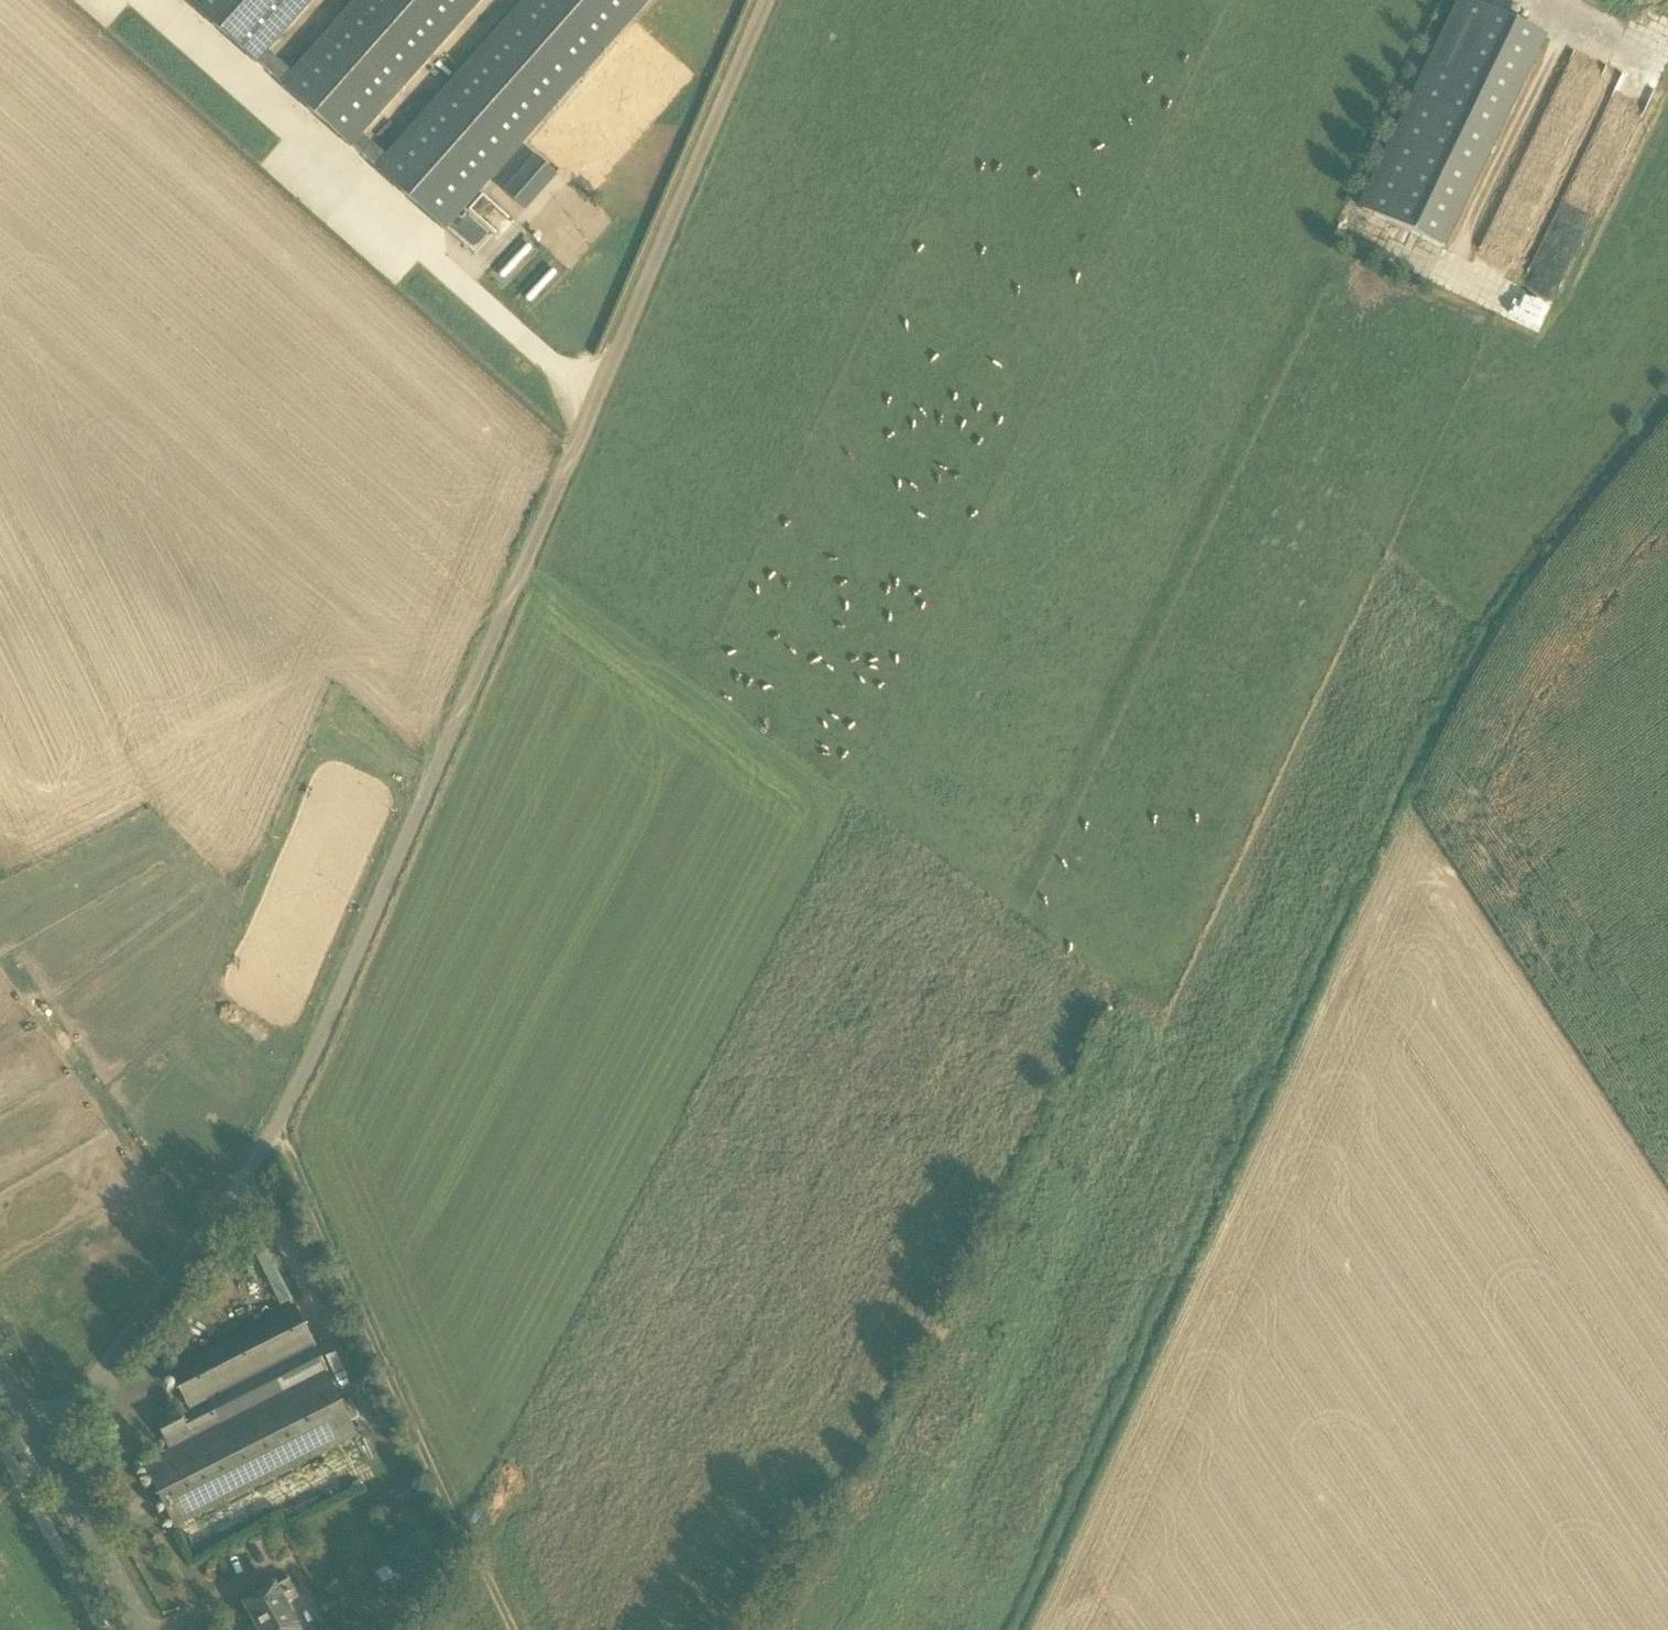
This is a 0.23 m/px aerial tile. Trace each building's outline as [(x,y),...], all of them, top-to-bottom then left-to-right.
[(190,4),(189,4),(258,65),(259,63),(283,84),(281,86),(351,148),(353,146),(377,167),(375,169),(447,232),(653,0),(526,0),(387,156),(365,136),(485,0),(357,0),(293,73),(270,52),(316,0),(186,0),(190,4)] [(1507,18),(1469,0),(1464,0),(1434,64),(1365,210),(1401,227),(1411,231),(1423,237),(1446,249),(1548,39),(1524,27),(1507,18)] [(522,175),(506,193),(528,213),(544,195),(522,175)] [(461,217),(449,231),(476,255),(493,237),(468,215),(463,219),(461,217)] [(282,1307),(294,1301),(269,1252),(257,1258),(282,1307)] [(176,1528),(180,1526),(357,1437),(294,1309),(171,1370),(192,1413),(181,1418),(175,1407),(154,1417),(171,1450),(144,1464),(176,1528)] [(290,1580),(277,1587),(275,1588),(276,1588),(246,1604),(245,1605),(245,1606),(246,1606),(259,1629),(300,1629),(286,1605),(299,1597),(290,1580)]
